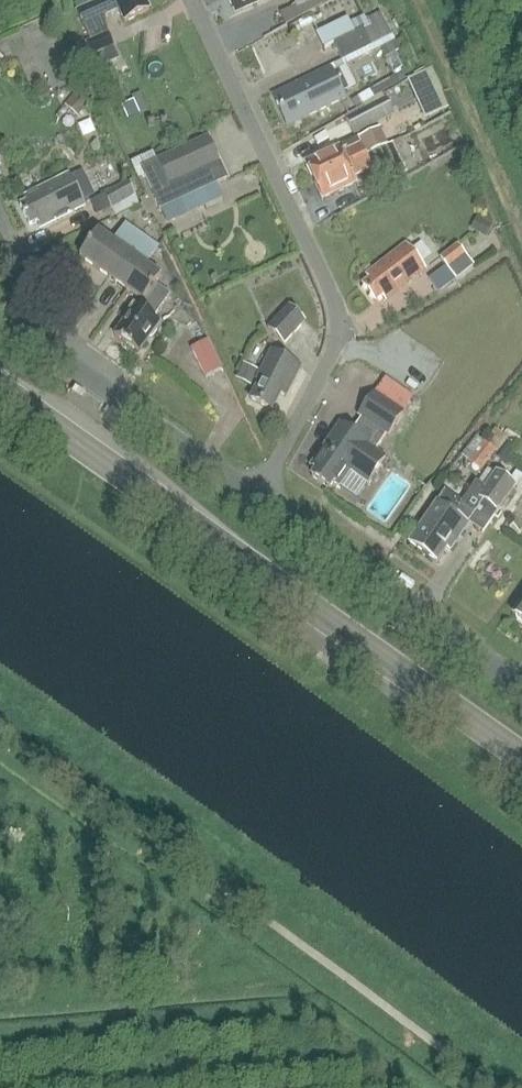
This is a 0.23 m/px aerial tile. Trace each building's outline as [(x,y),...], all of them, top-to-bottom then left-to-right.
[(150,11),(145,0),(104,0),(92,5),(89,0),(87,0),(75,6),(84,26),(119,10),(125,23),(150,11)] [(236,14),(266,0),(229,0),(236,14)] [(297,6),(302,18),(331,2),(330,0),(294,0),(297,6)] [(289,10),(281,13),(286,26),(294,22),(289,10)] [(347,20),(316,35),(324,50),(334,45),(342,63),(392,39),(380,14),(367,20),(365,17),(350,25),(347,20)] [(86,44),(92,57),(113,47),(107,35),(86,44)] [(288,127),(345,99),(330,69),(273,97),(288,127)] [(410,83),(419,102),(432,96),(431,94),(437,90),(429,73),(410,83)] [(140,93),(131,97),(134,101),(140,114),(148,110),(140,93)] [(64,106),(77,117),(87,105),(74,94),(64,106)] [(389,99),(349,119),(358,135),(398,115),(389,99)] [(134,101),(122,107),(128,120),(140,114),(134,101)] [(382,150),(387,147),(379,129),(306,164),(315,182),(382,150)] [(161,211),(229,180),(210,138),(142,169),(161,211)] [(373,169),(381,186),(406,174),(392,146),(388,148),(387,147),(382,150),(315,182),(324,201),(357,185),(354,178),(373,169)] [(40,228),(86,205),(70,174),(25,197),(29,204),(21,208),(31,227),(38,223),(40,228)] [(116,217),(140,204),(128,182),(104,195),(116,217)] [(484,221),(477,234),(486,239),(493,226),(484,221)] [(98,232),(79,258),(127,292),(146,266),(158,249),(126,226),(113,243),(98,232)] [(387,302),(427,271),(406,245),(367,276),(370,281),(363,286),(376,302),(383,297),(387,302)] [(457,246),(439,259),(446,268),(449,272),(456,281),(474,268),(467,259),(457,246)] [(127,319),(114,337),(138,354),(148,339),(151,338),(161,325),(152,319),(169,296),(154,285),(160,276),(146,266),(127,292),(143,303),(138,310),(133,306),(124,318),(127,319)] [(289,308),(268,331),(283,345),(305,323),(289,308)] [(204,378),(222,370),(208,341),(190,350),(204,378)] [(285,397),(301,367),(272,351),(255,381),(259,383),(250,400),(271,411),(280,395),(285,397)] [(237,380),(251,387),(259,372),(245,365),(237,380)] [(339,487),(349,472),(368,485),(385,460),(375,453),(387,437),(388,438),(403,415),(374,395),(359,417),(362,420),(352,435),(340,427),(312,468),(317,472),(313,478),(329,489),(333,483),(339,487)] [(482,443),(468,462),(481,471),(495,452),(482,443)] [(485,489),(477,500),(482,504),(498,514),(516,487),(496,473),(485,489)] [(436,506),(410,545),(436,562),(445,549),(450,552),(474,516),(461,507),(445,496),(438,506),(436,506)]
